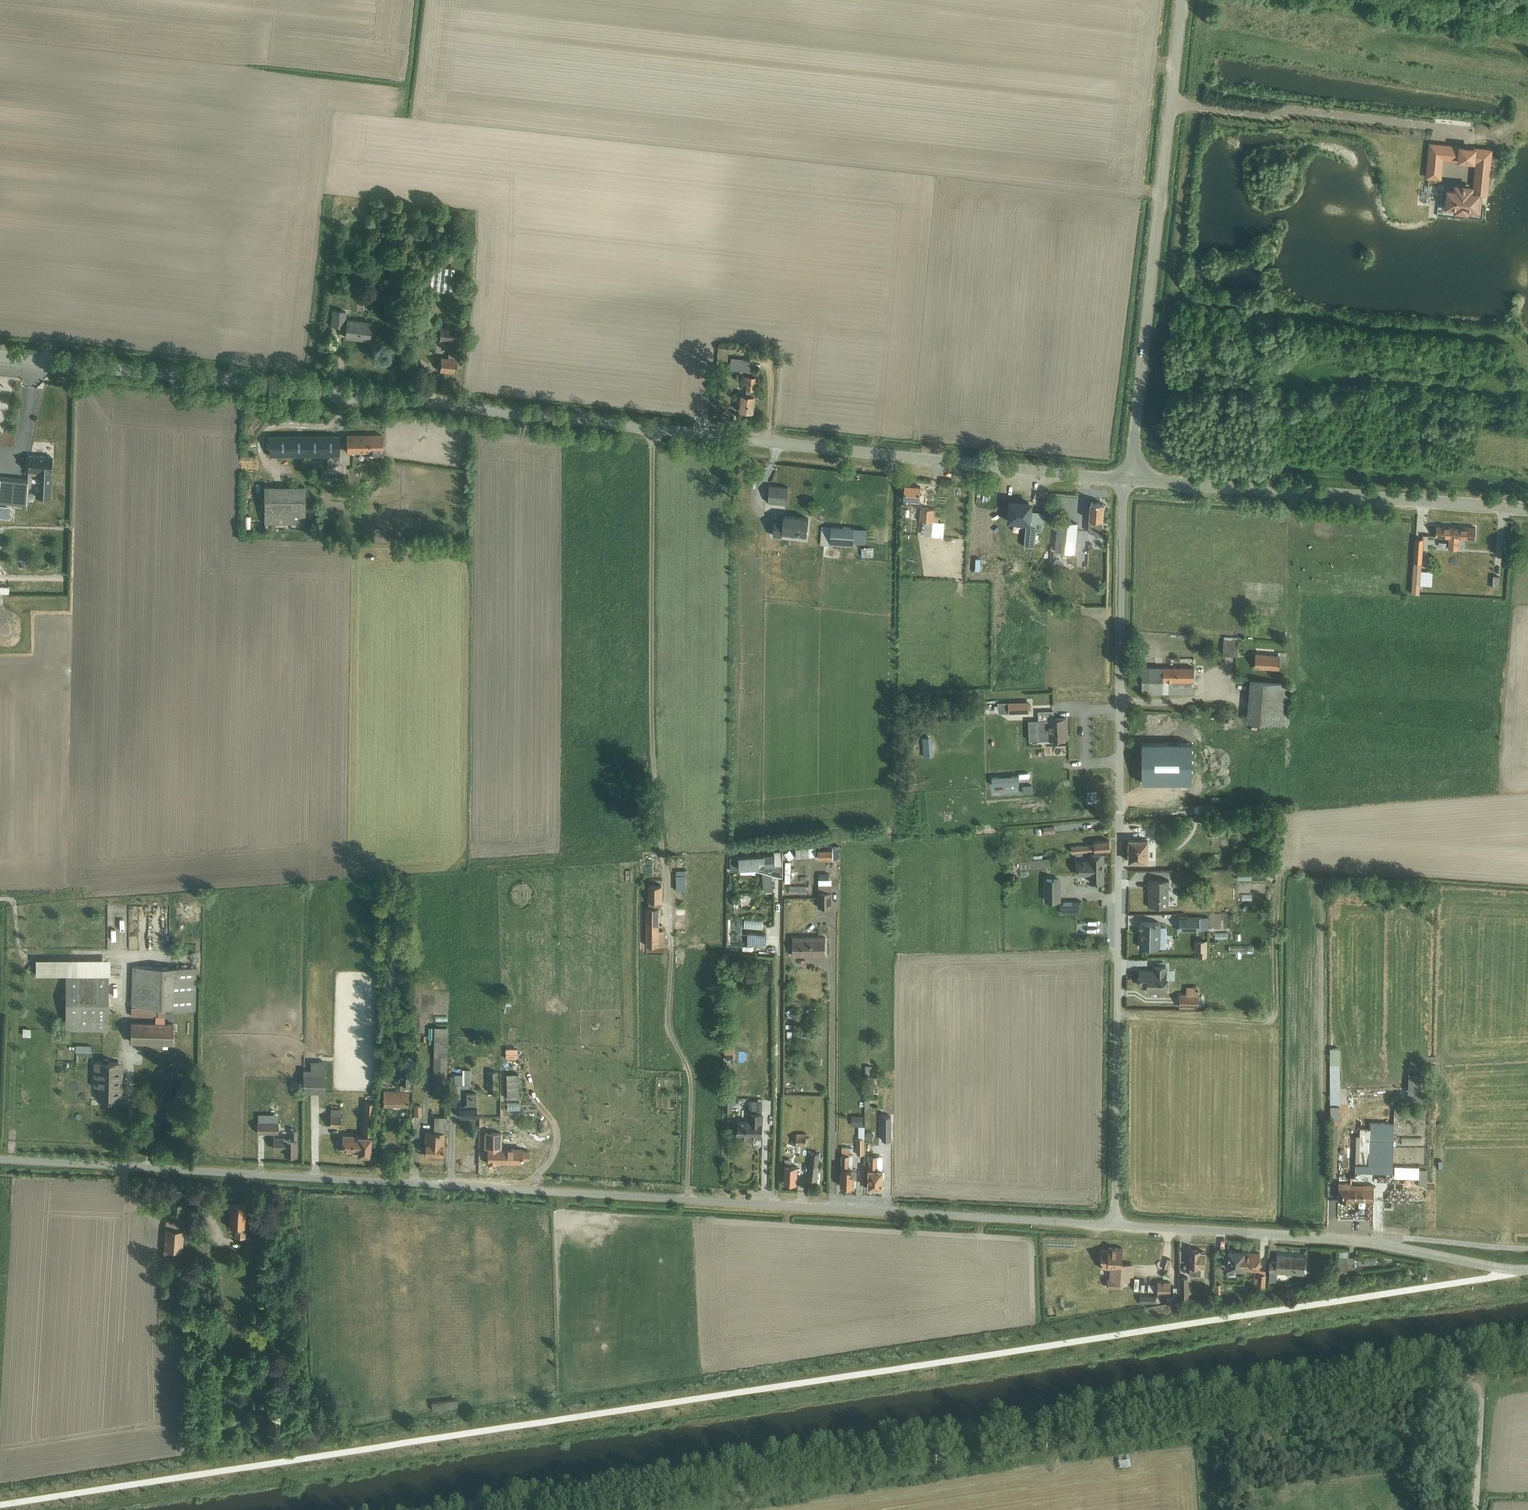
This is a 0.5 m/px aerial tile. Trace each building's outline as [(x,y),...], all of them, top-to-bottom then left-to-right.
[(1449,191),(1448,209),(1457,210),(1457,204),(1468,205),(1468,208),(1478,208),(1478,207),(1481,207),(1481,199),(1478,199),(1479,193),(1487,194),(1491,148),(1471,146),(1470,160),(1479,161),(1476,193),(1472,192),(1472,186),(1457,185),(1457,191),(1449,191)] [(1421,190),(1421,196),(1423,197),(1423,203),(1430,203),(1430,197),(1433,198),(1434,192),(1431,191),(1432,185),(1425,185),(1424,191),(1421,190)] [(428,265),(425,290),(451,292),(453,268),(428,265)] [(344,327),(346,311),(333,309),(331,325),(344,327)] [(370,322),(347,320),(345,337),(368,339),(370,322)] [(459,329),(439,327),(438,340),(458,343),(459,329)] [(717,342),(716,350),(727,351),(728,343),(717,342)] [(448,351),(447,357),(441,356),(439,370),(455,372),(455,367),(461,368),(462,359),(456,358),(457,352),(448,351)] [(730,368),(730,369),(735,369),(749,370),(750,358),(731,357),(730,368)] [(734,382),(735,369),(730,369),(730,368),(724,368),(724,373),(720,372),(720,380),(734,382)] [(744,376),(744,379),(746,379),(745,389),(753,390),(755,376),(744,376)] [(752,411),(753,395),(738,394),(737,404),(741,404),(740,410),(752,411)] [(340,455),(339,435),(269,436),(269,456),(340,455)] [(381,435),(346,435),(346,452),(381,451),(381,435)] [(28,479),(0,476),(0,482),(0,498),(26,500),(27,487),(31,487),(31,483),(36,483),(35,496),(49,497),(52,456),(28,455),(27,471),(28,471),(28,479)] [(320,477),(320,490),(347,491),(348,477),(320,477)] [(920,486),(905,484),(902,504),(921,506),(923,494),(919,493),(920,486)] [(769,485),(768,502),(787,504),(788,487),(769,485)] [(304,486),(264,486),(264,530),(305,530),(304,486)] [(1010,500),(1008,521),(1026,522),(1024,546),(1034,547),(1036,528),(1043,529),(1045,512),(1031,510),(1031,508),(1027,508),(1027,503),(1028,503),(1028,502),(1010,500)] [(1090,502),(1089,518),(1088,518),(1087,531),(1094,532),(1093,535),(1100,536),(1102,520),(1103,503),(1090,502)] [(933,519),(934,508),(921,507),(920,520),(928,521),(928,524),(932,524),(933,519)] [(775,517),(773,535),(782,536),(783,531),(807,534),(808,518),(784,515),(783,518),(775,517)] [(1058,521),(1055,551),(1075,553),(1077,523),(1058,521)] [(854,527),(824,525),(823,544),(853,546),(854,527)] [(1474,538),(1475,527),(1459,526),(1459,527),(1436,526),(1435,536),(1449,537),(1448,548),(1458,549),(1459,537),(1474,538)] [(1412,585),(1411,593),(1419,593),(1419,586),(1421,563),(1423,538),(1415,538),(1413,562),(1412,585)] [(1495,576),(1494,589),(1502,589),(1502,576),(1495,576)] [(1238,655),(1239,638),(1224,637),(1223,654),(1238,655)] [(1255,652),(1254,667),(1279,668),(1279,664),(1285,665),(1285,651),(1278,651),(1278,654),(1255,652)] [(1142,693),(1162,693),(1162,680),(1163,667),(1142,667),(1142,693)] [(1162,680),(1194,681),(1194,667),(1163,667),(1162,680)] [(1292,683),(1250,679),(1246,720),(1288,724),(1292,683)] [(1194,681),(1162,680),(1162,693),(1194,694),(1194,681)] [(1028,701),(1008,701),(1009,712),(1029,712),(1028,701)] [(1052,712),(1037,712),(1038,720),(1039,740),(1049,739),(1067,739),(1066,719),(1052,720),(1052,712)] [(1191,742),(1142,741),(1141,782),(1191,782),(1191,742)] [(1096,767),(1089,767),(1089,780),(1109,780),(1109,774),(1096,774),(1096,767)] [(1072,852),(1110,849),(1110,839),(1094,841),(1094,844),(1071,846),(1072,852)] [(1129,840),(1129,860),(1149,861),(1148,840),(1129,840)] [(821,860),(833,860),(833,850),(821,850),(821,860)] [(773,861),(733,861),(733,872),(760,872),(760,868),(765,868),(765,864),(782,864),(782,852),(773,852),(773,861)] [(1089,882),(1103,882),(1103,854),(1089,854),(1089,859),(1085,859),(1085,860),(1077,860),(1076,875),(1090,875),(1089,882)] [(1020,868),(1050,865),(1049,858),(1020,861),(1020,868)] [(1044,901),(1061,900),(1061,878),(1044,878),(1044,901)] [(685,880),(677,879),(676,891),(684,892),(685,880)] [(1148,906),(1151,906),(1169,907),(1169,880),(1149,879),(1149,889),(1151,889),(1151,906),(1148,906)] [(821,905),(832,905),(832,885),(821,885),(821,905)] [(808,894),(808,887),(790,886),(789,893),(808,894)] [(648,889),(648,948),(667,948),(667,932),(660,932),(661,889),(648,889)] [(1063,901),(1063,911),(1081,912),(1081,902),(1063,901)] [(1012,909),(1012,929),(1021,929),(1021,910),(1012,909)] [(685,928),(685,910),(676,910),(676,928),(685,928)] [(1179,930),(1208,929),(1208,916),(1178,917),(1179,930)] [(1140,946),(1161,947),(1161,922),(1140,922),(1140,930),(1141,930),(1140,946)] [(750,937),(750,947),(770,947),(769,937),(750,937)] [(798,941),(798,958),(827,958),(827,941),(798,941)] [(35,974),(110,974),(110,957),(35,957),(35,974)] [(1186,961),(1183,957),(1176,962),(1179,966),(1186,961)] [(132,966),(131,1016),(157,1017),(157,1018),(164,1018),(164,1007),(173,1007),(173,1010),(195,1010),(196,967),(132,966)] [(1167,986),(1169,986),(1169,976),(1167,976),(1167,966),(1153,966),(1153,971),(1139,971),(1139,984),(1147,984),(1147,991),(1167,991),(1167,986)] [(108,975),(66,975),(65,1030),(108,1030),(108,975)] [(1180,993),(1180,1007),(1198,1007),(1198,986),(1186,986),(1186,993),(1180,993)] [(504,1006),(512,1006),(512,995),(504,995),(504,1006)] [(791,1018),(796,1015),(792,1008),(787,1011),(791,1018)] [(131,1021),(130,1043),(173,1044),(173,1022),(131,1021)] [(447,1038),(435,1038),(434,1051),(447,1052),(447,1038)] [(495,1039),(473,1038),(473,1048),(495,1048),(495,1039)] [(726,1055),(726,1066),(739,1066),(739,1055),(726,1055)] [(103,1062),(94,1061),(93,1086),(98,1086),(98,1100),(122,1100),(123,1062),(108,1062),(108,1057),(103,1057),(103,1062)] [(385,1093),(385,1106),(409,1106),(410,1071),(418,1071),(418,1059),(400,1058),(399,1094),(385,1093)] [(446,1060),(434,1060),(433,1108),(445,1108),(446,1060)] [(497,1090),(497,1061),(486,1061),(486,1090),(497,1090)] [(349,1065),(336,1064),(336,1077),(348,1078),(349,1065)] [(1330,1067),(1329,1122),(1341,1122),(1342,1067),(1330,1067)] [(1409,1090),(1429,1090),(1429,1076),(1410,1076),(1409,1090)] [(470,1077),(452,1077),(452,1086),(470,1087),(470,1077)] [(326,1079),(306,1078),(305,1093),(325,1094),(326,1079)] [(505,1081),(506,1091),(513,1091),(513,1081),(505,1081)] [(737,1095),(724,1094),(723,1112),(736,1113),(737,1095)] [(476,1121),(476,1097),(466,1097),(466,1109),(459,1109),(459,1121),(476,1121)] [(361,1139),(359,1157),(373,1158),(376,1106),(367,1105),(365,1139),(361,1139)] [(416,1120),(423,1119),(422,1107),(415,1107),(416,1120)] [(885,1125),(894,1125),(894,1110),(885,1110),(885,1125)] [(740,1124),(739,1139),(761,1140),(761,1114),(751,1114),(750,1124),(740,1124)] [(864,1116),(852,1116),(853,1126),(865,1126),(864,1116)] [(330,1118),(330,1127),(341,1128),(341,1119),(330,1118)] [(427,1134),(427,1155),(439,1155),(439,1137),(445,1137),(445,1122),(435,1121),(435,1134),(427,1134)] [(276,1123),(258,1123),(258,1134),(276,1134),(276,1123)] [(1395,1176),(1396,1126),(1370,1125),(1370,1131),(1359,1130),(1358,1175),(1395,1176)] [(285,1156),(296,1157),(297,1134),(290,1133),(289,1140),(286,1140),(285,1143),(275,1143),(274,1150),(286,1151),(285,1156)] [(336,1137),(335,1149),(348,1150),(349,1138),(336,1137)] [(794,1137),(794,1148),(807,1148),(807,1137),(794,1137)] [(857,1153),(865,1153),(865,1140),(857,1140),(857,1153)] [(497,1168),(497,1147),(484,1147),(484,1168),(497,1168)] [(843,1148),(841,1191),(856,1191),(856,1172),(851,1172),(852,1148),(843,1148)] [(825,1172),(820,1172),(820,1153),(810,1153),(810,1185),(825,1185),(825,1172)] [(882,1155),(869,1155),(869,1170),(882,1170),(882,1155)] [(1420,1167),(1395,1166),(1395,1179),(1420,1180),(1420,1167)] [(799,1167),(786,1167),(786,1187),(799,1187),(799,1167)] [(870,1190),(885,1190),(885,1171),(870,1171),(870,1190)] [(1338,1199),(1349,1199),(1349,1202),(1377,1202),(1377,1194),(1338,1194),(1338,1199)] [(167,1200),(166,1212),(187,1213),(187,1201),(167,1200)] [(230,1204),(229,1226),(235,1226),(234,1236),(245,1237),(246,1204),(230,1204)] [(163,1249),(182,1251),(184,1219),(166,1217),(163,1249)] [(244,1243),(243,1261),(251,1262),(251,1255),(255,1255),(256,1244),(244,1243)] [(987,1245),(988,1256),(997,1255),(996,1244),(987,1245)] [(1122,1275),(1122,1263),(1123,1248),(1109,1247),(1109,1250),(1102,1250),(1102,1251),(1100,1251),(1100,1258),(1101,1258),(1101,1268),(1111,1268),(1111,1280),(1107,1280),(1107,1287),(1121,1288),(1121,1281),(1128,1281),(1129,1275),(1122,1275)] [(182,1251),(163,1249),(162,1264),(181,1265),(182,1251)] [(1201,1267),(1204,1267),(1205,1267),(1205,1252),(1200,1252),(1200,1250),(1191,1249),(1190,1275),(1201,1275),(1201,1267)] [(1339,1259),(1354,1258),(1354,1256),(1349,1257),(1348,1250),(1339,1250),(1339,1259)] [(1229,1259),(1228,1268),(1228,1270),(1244,1271),(1244,1269),(1258,1270),(1259,1270),(1260,1253),(1244,1252),(1229,1251),(1229,1259)] [(1270,1261),(1269,1280),(1276,1281),(1277,1272),(1304,1274),(1305,1256),(1277,1254),(1277,1261),(1270,1261)] [(1354,1258),(1339,1259),(1340,1273),(1348,1273),(1348,1269),(1355,1269),(1354,1258)] [(1122,1275),(1129,1275),(1134,1276),(1134,1264),(1122,1263),(1122,1275)] [(270,1265),(266,1276),(272,1278),(276,1267),(270,1265)] [(1265,1273),(1258,1273),(1257,1273),(1256,1286),(1265,1287),(1266,1274),(1265,1273)] [(1171,1282),(1158,1281),(1158,1295),(1170,1295),(1171,1282)] [(266,1369),(265,1381),(275,1381),(276,1370),(266,1369)] [(457,1398),(432,1402),(432,1411),(458,1407),(457,1398)] [(1129,1456),(1117,1457),(1118,1470),(1130,1468),(1129,1456)]
